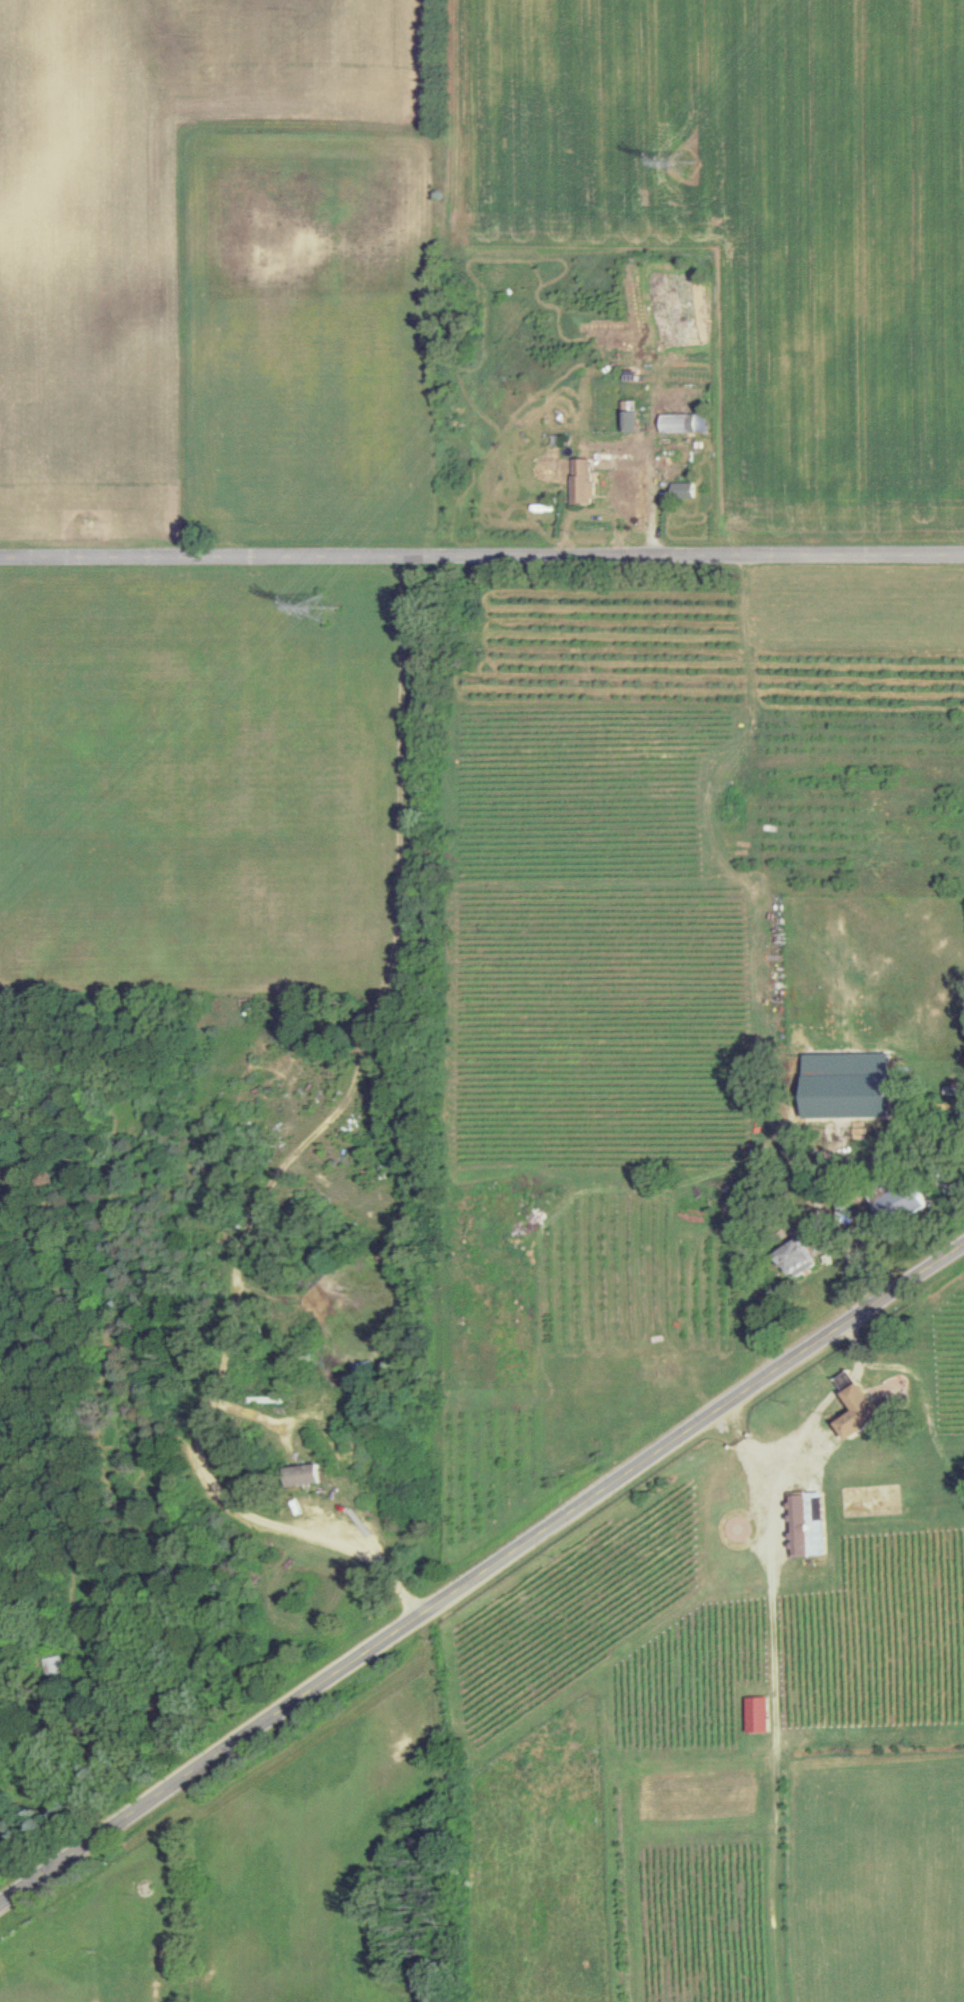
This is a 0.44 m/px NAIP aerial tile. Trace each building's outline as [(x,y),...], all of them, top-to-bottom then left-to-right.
[(632,410),(625,409),(624,432),(636,432),(637,404),(632,404),(632,410)] [(662,415),(662,434),(707,433),(707,414),(662,415)] [(597,505),(596,482),(593,482),(593,460),(573,460),(574,505),(597,505)] [(674,483),(674,500),(695,501),(695,483),(674,483)] [(806,1119),(890,1118),(889,1054),(805,1055),(806,1119)] [(929,1207),(915,1181),(877,1201),(891,1227),(929,1207)] [(798,1278),(821,1264),(806,1240),(783,1254),(798,1278)] [(860,1413),(842,1423),(852,1440),(907,1407),(891,1379),(867,1393),(853,1371),(840,1380),(860,1413)] [(320,1485),(319,1466),(288,1467),(289,1487),(320,1485)] [(797,1558),(829,1557),(827,1521),(818,1521),(816,1498),(794,1499),(797,1558)] [(49,1675),(66,1673),(64,1656),(47,1658),(49,1675)] [(771,1697),(749,1698),(750,1733),(772,1732),(771,1697)]
